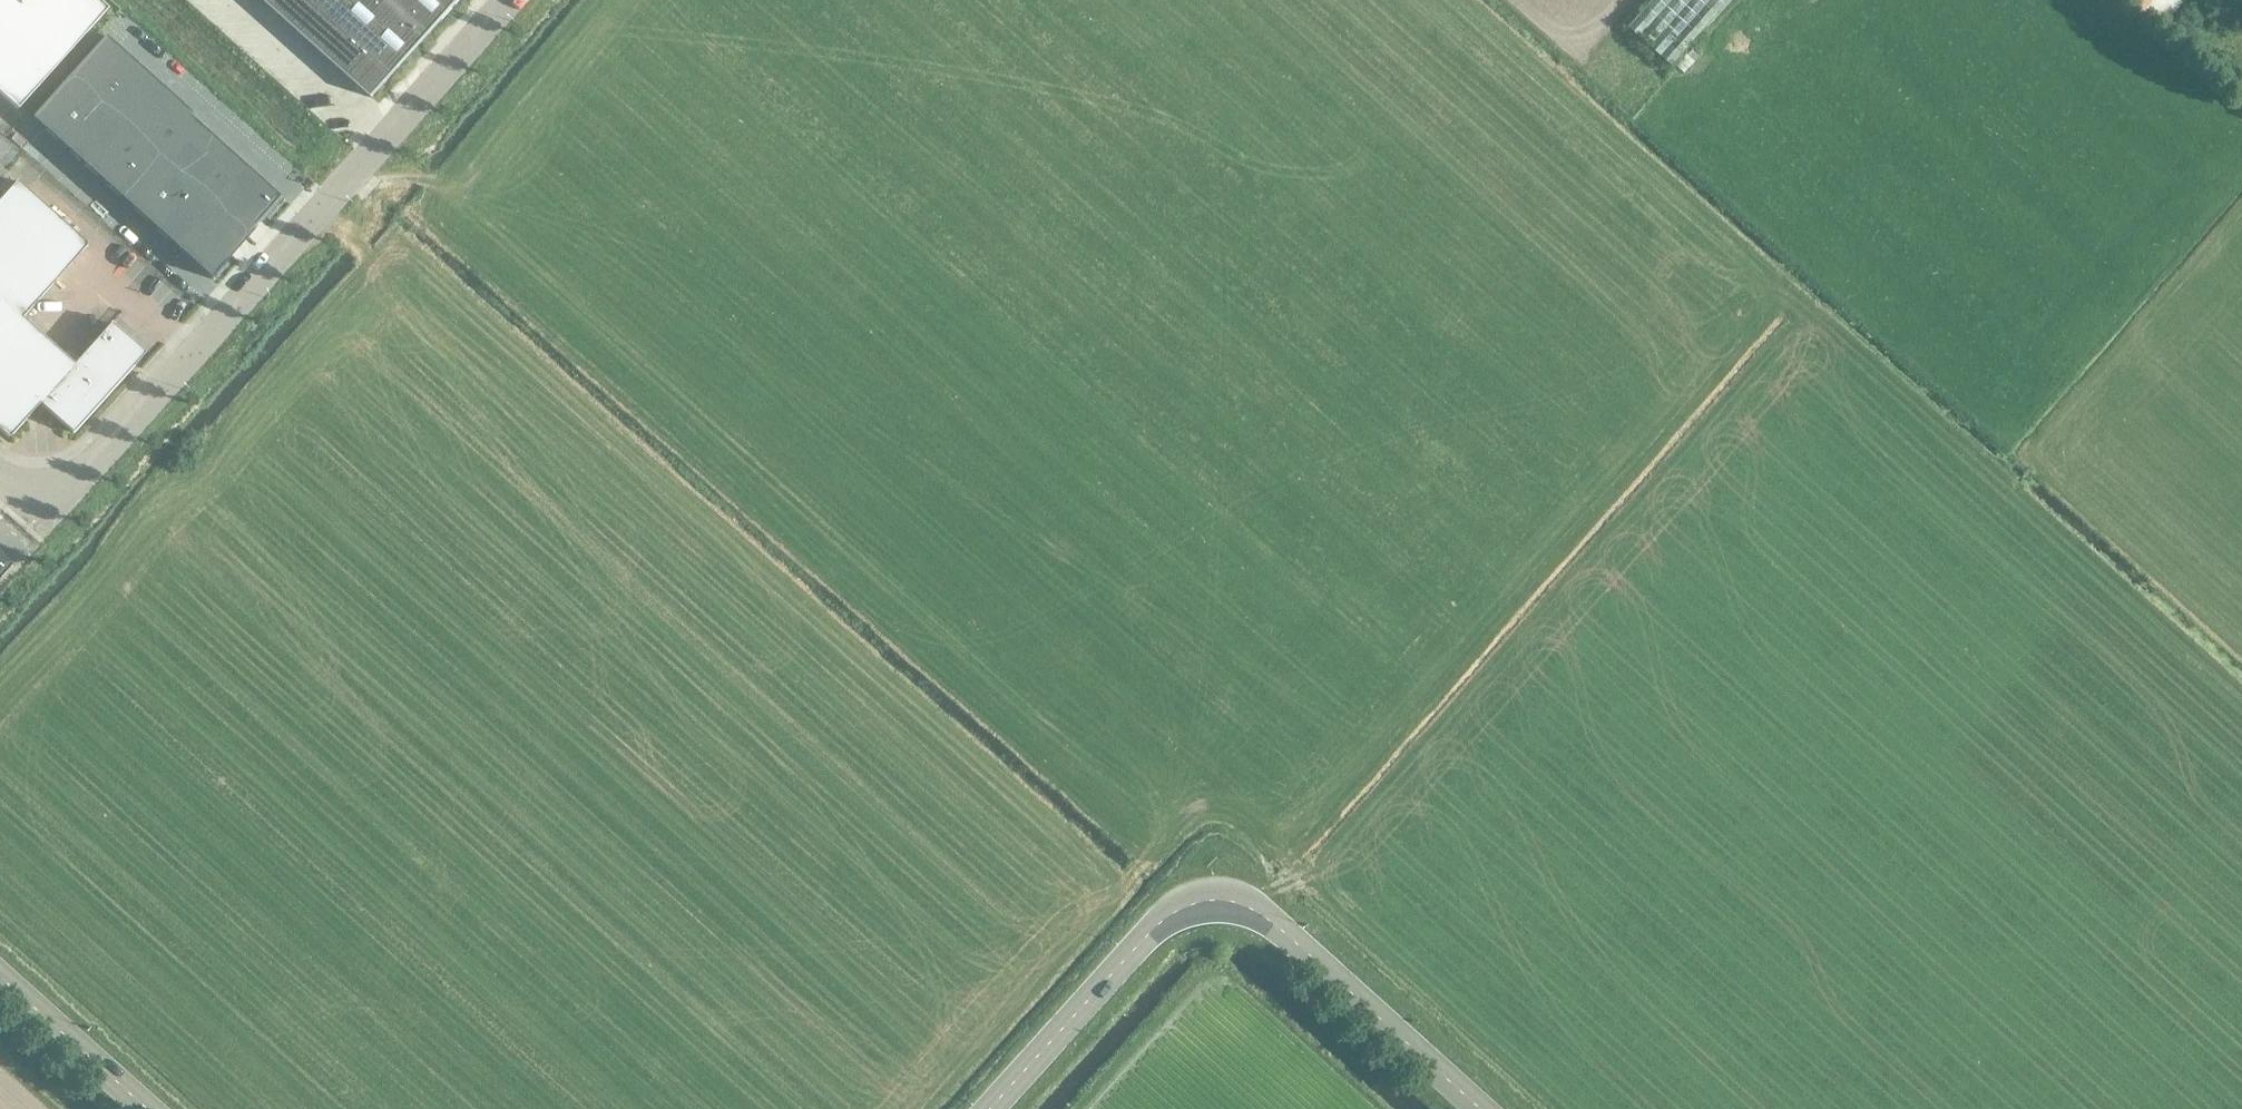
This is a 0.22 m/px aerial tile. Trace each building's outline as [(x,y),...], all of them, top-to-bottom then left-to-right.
[(18,110),(107,10),(97,0),(0,0),(0,94),(18,110)] [(283,18),(299,0),(263,0),(283,18)] [(283,18),(313,45),(353,0),(299,0),(283,18)] [(386,0),(353,0),(313,45),(343,71),(397,10),(386,0)] [(407,0),(386,0),(397,10),(407,0)] [(461,0),(407,0),(397,10),(427,37),(461,0)] [(1629,28),(1672,67),(1732,0),(1654,0),(1629,28)] [(2159,25),(2182,0),(2131,0),(2159,25)] [(427,37),(397,10),(343,71),(373,98),(427,37)] [(103,36),(67,76),(96,101),(132,61),(103,36)] [(132,61),(96,101),(99,104),(119,122),(128,130),(164,90),(132,61)] [(67,76),(31,116),(63,145),(99,104),(96,101),(67,76)] [(164,90),(128,130),(140,141),(153,152),(189,112),(164,90)] [(99,104),(63,145),(82,163),(119,122),(99,104)] [(189,112),(153,152),(158,157),(177,174),(213,134),(189,112)] [(119,122),(82,163),(103,181),(140,141),(128,130),(119,122)] [(213,134),(177,174),(188,184),(203,197),(239,157),(213,134)] [(140,141),(103,181),(122,198),(158,157),(153,152),(140,141)] [(158,157),(122,198),(151,224),(188,184),(177,174),(158,157)] [(239,157),(203,197),(213,206),(248,238),(284,197),(239,157)] [(138,354),(125,342),(128,339),(111,324),(74,365),(22,318),(88,245),(17,182),(0,201),(0,431),(9,438),(40,404),(73,434),(138,354)] [(188,184),(151,224),(176,246),(213,206),(203,197),(188,184)] [(213,206),(176,246),(211,278),(248,238),(213,206)] [(12,565),(0,555),(0,578),(12,565)]
